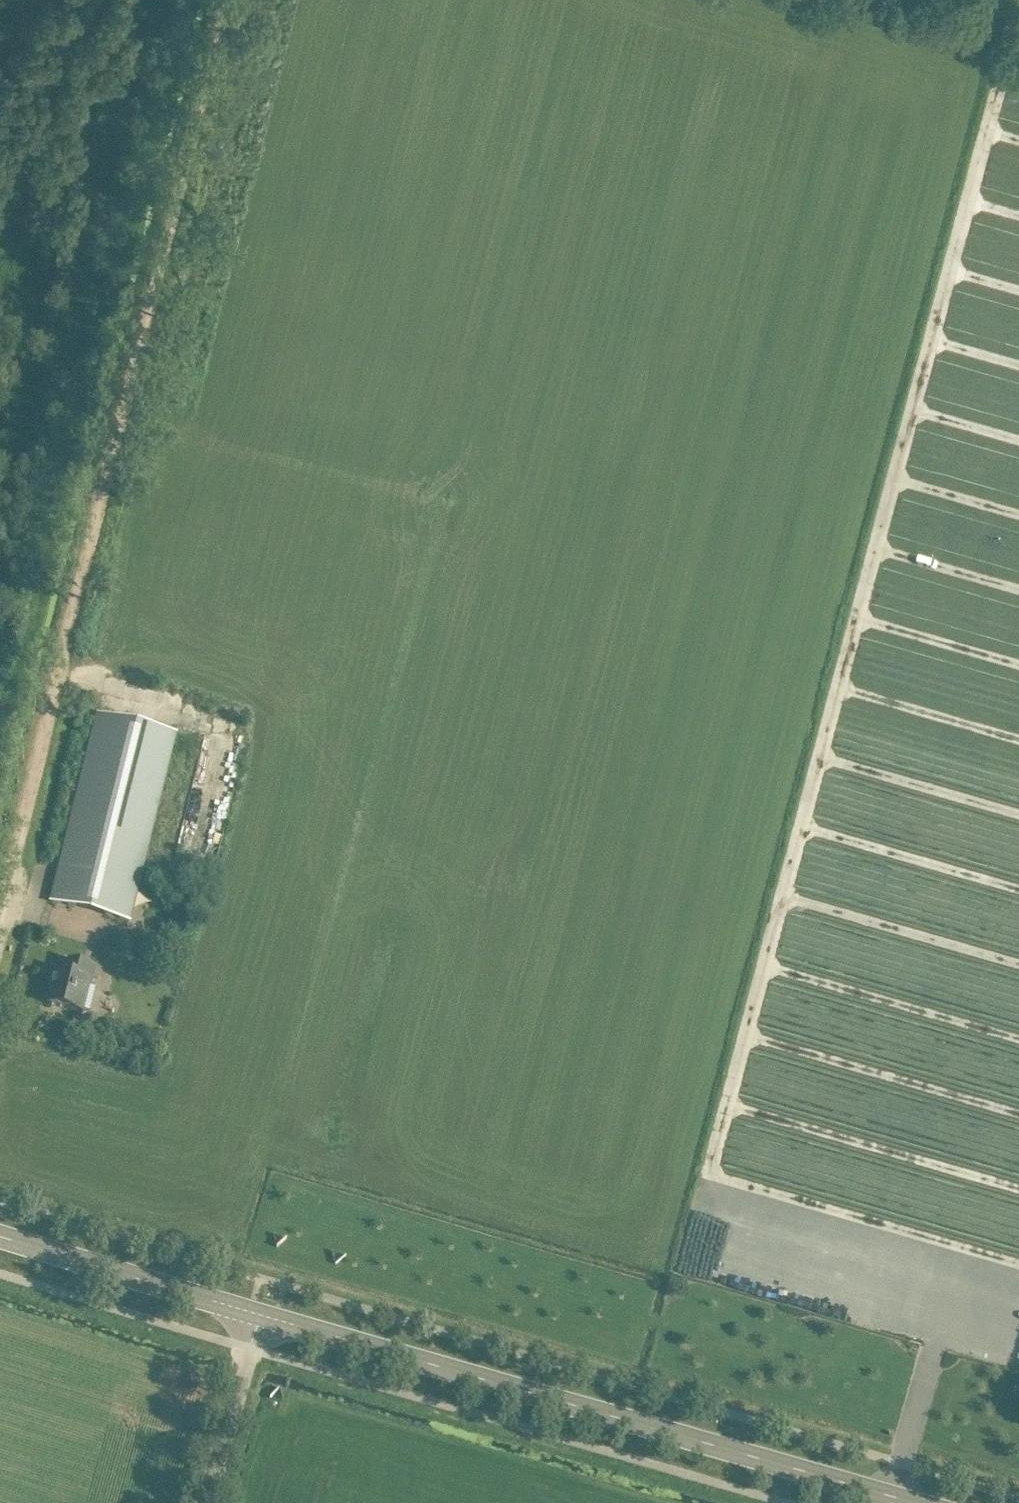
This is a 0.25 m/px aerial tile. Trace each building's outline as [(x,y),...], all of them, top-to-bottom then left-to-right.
[(177,732),(117,718),(97,713),(51,901),(130,921),(177,732)] [(95,968),(70,962),(67,974),(57,971),(49,1004),(84,1013),(84,1012),(78,1010),(84,986),(90,987),(95,968)]
